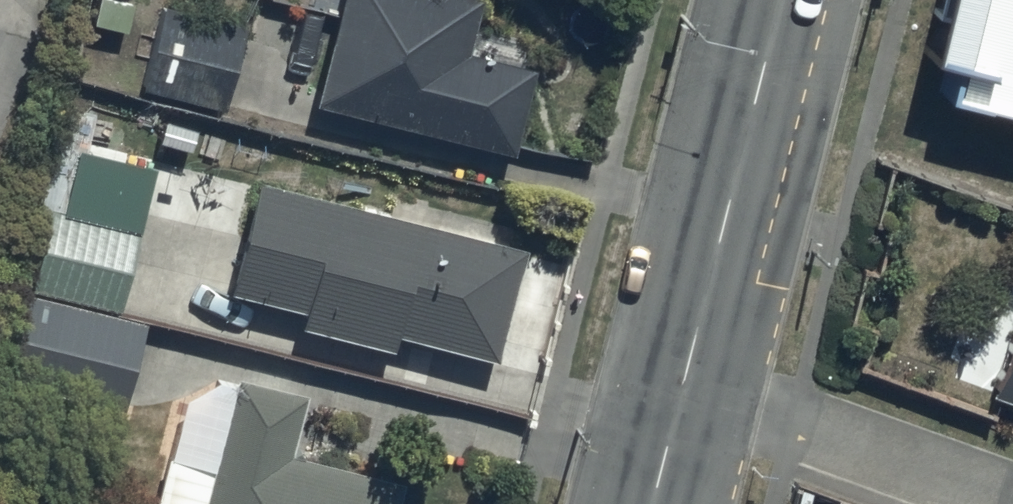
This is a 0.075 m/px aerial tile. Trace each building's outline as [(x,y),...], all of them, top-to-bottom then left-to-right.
[(443,0),(343,0),(315,116),(513,164),(533,81),(467,65),(481,9),(443,0)] [(933,94),(1012,112),(1012,0),(955,0),(933,94)] [(224,120),(245,34),(161,15),(140,100),(224,120)] [(525,259),(253,193),(226,303),(304,321),(299,340),(389,362),(392,347),(497,372),(525,259)] [(27,301),(118,321),(138,239),(47,218),(27,301)] [(27,301),(16,298),(0,368),(0,389),(126,419),(147,328),(118,321),(27,301)] [(993,384),(1012,392),(1012,328),(993,384)] [(400,495),(289,468),(304,405),(236,389),(233,403),(178,408),(155,503),(398,503),(400,495)]
